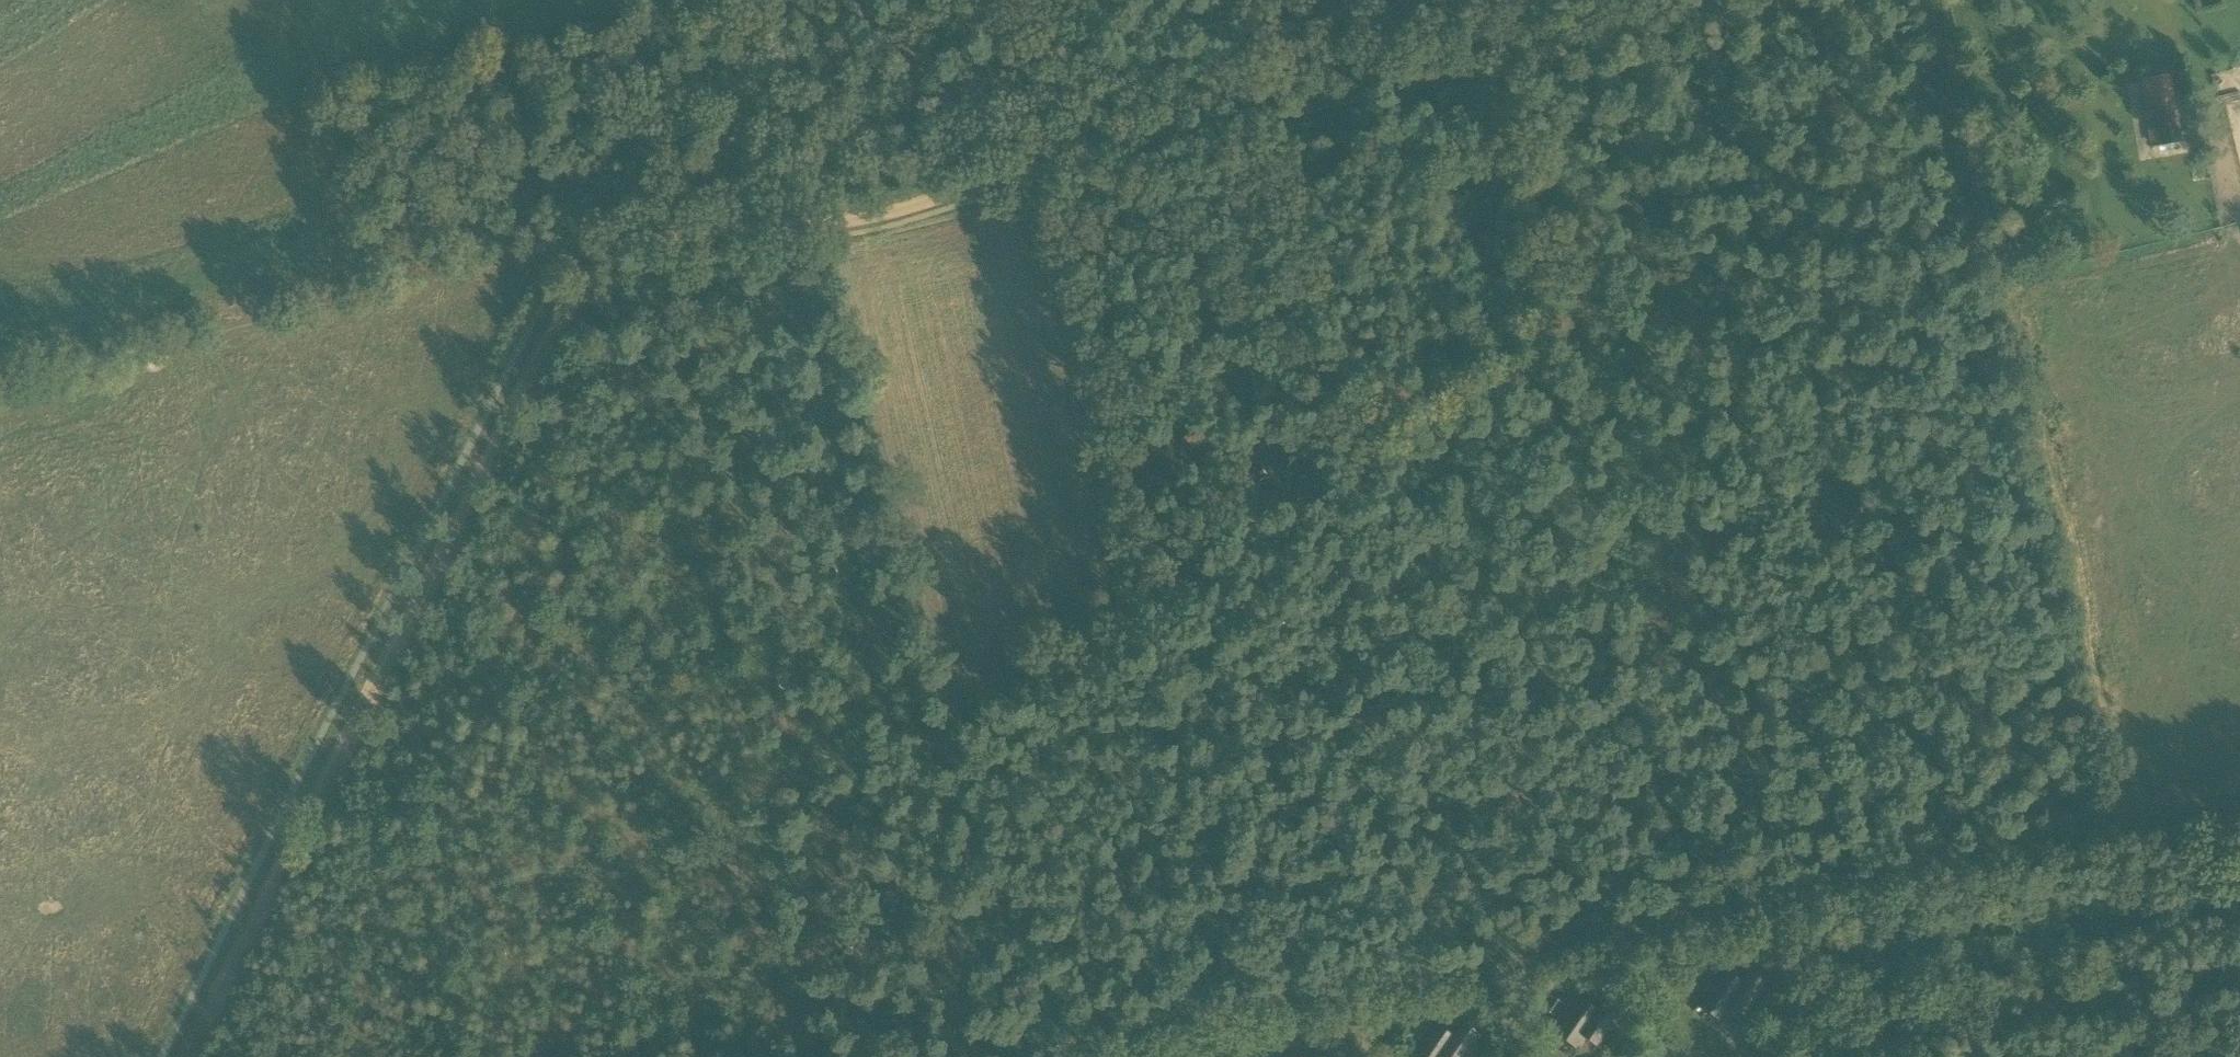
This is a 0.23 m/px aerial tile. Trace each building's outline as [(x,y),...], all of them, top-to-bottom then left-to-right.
[(2144,96),(2146,115),(2152,147),(2180,142),(2172,91),(2144,96)] [(1733,1009),(1733,1010),(1747,1019),(1770,986),(1745,969),(1738,980),(1742,982),(1727,1005),(1733,1009)] [(1732,1009),(1733,1010),(1733,1009),(1727,1005),(1742,982),(1738,980),(1722,970),(1700,1003),(1714,1012),(1713,1013),(1724,1020),(1732,1009)] [(1545,992),(1537,1005),(1559,1018),(1566,1005),(1545,992)] [(1555,1030),(1569,1039),(1569,1040),(1580,1046),(1587,1036),(1589,1037),(1589,1036),(1583,1032),(1598,1010),(1594,1007),(1593,1008),(1577,998),(1555,1030)] [(1589,1036),(1589,1037),(1603,1046),(1625,1015),(1600,998),(1594,1007),(1598,1010),(1583,1032),(1589,1036)] [(1482,1040),(1457,1023),(1450,1034),(1454,1037),(1440,1056),(1470,1056),(1482,1040)] [(1450,1034),(1449,1035),(1434,1025),(1411,1056),(1412,1056),(1440,1056),(1454,1037),(1450,1034)]
